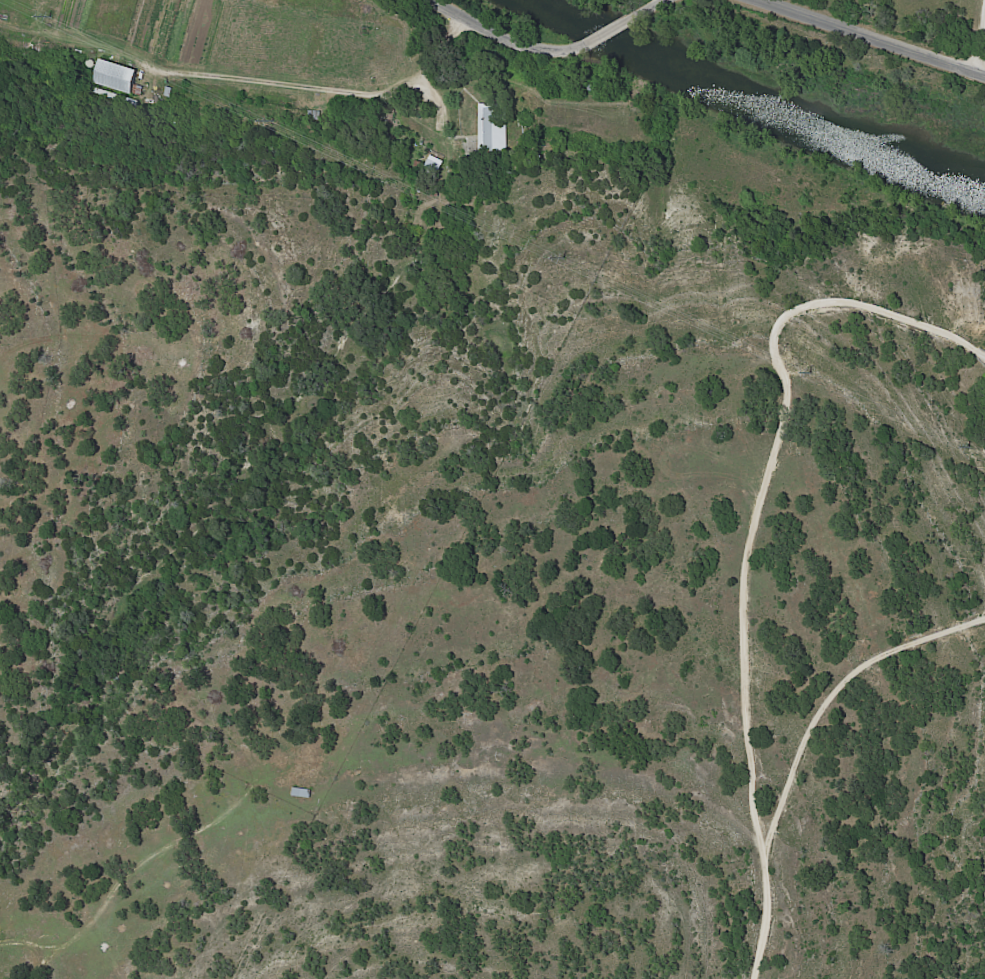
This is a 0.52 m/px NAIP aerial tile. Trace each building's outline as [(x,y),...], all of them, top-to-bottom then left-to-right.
[(137,80),(133,93),(96,82),(103,59),(140,70),(137,80)] [(480,152),(505,153),(506,105),(481,105),(480,152)] [(312,790),(294,789),(294,797),(312,797),(312,790)]
